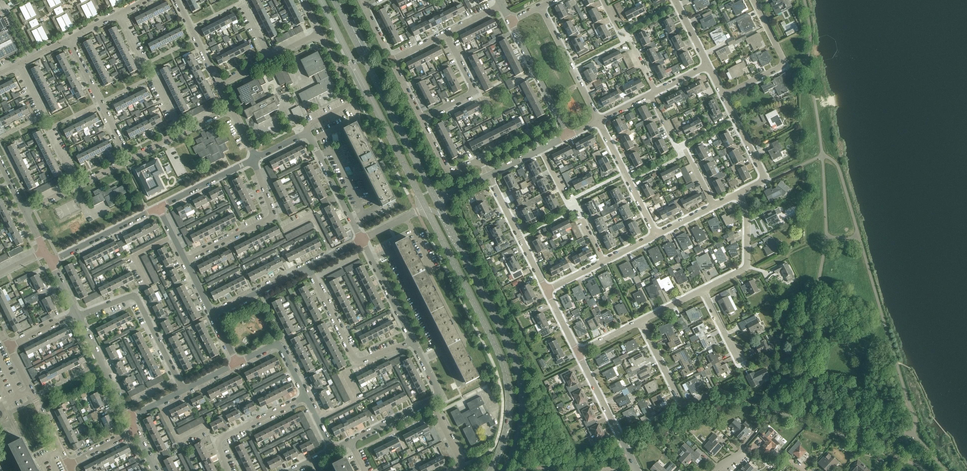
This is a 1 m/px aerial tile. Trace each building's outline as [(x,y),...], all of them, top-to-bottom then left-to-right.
[(18,14),(24,26),(27,24),(29,29),(27,30),(34,44),(39,42),(39,43),(46,40),(46,38),(51,35),(44,22),(38,24),(36,20),(41,17),(38,11),(46,7),(49,13),(54,10),(57,15),(51,18),(58,32),(61,30),(63,29),(64,31),(71,27),(70,25),(75,23),(72,17),(80,13),(83,19),(88,16),(89,18),(96,15),(95,13),(100,10),(95,0),(80,0),(82,3),(76,5),(79,11),(72,15),(69,9),(63,12),(61,7),(66,5),(64,0),(42,0),(45,6),(38,10),(35,3),(29,6),(29,4),(22,8),(24,12),(18,14)] [(403,0),(398,0),(396,1),(400,8),(406,5),(403,0)] [(585,11),(592,7),(591,4),(594,3),(592,0),(585,0),(584,1),(580,2),(582,6),(585,4),(587,7),(584,8),(585,11)] [(699,11),(709,5),(707,0),(697,0),(695,1),(699,11)] [(734,4),(733,2),(726,6),(728,9),(732,7),(736,16),(742,13),(741,11),(746,8),(744,4),(744,3),(744,2),(743,2),(742,0),(734,4)] [(774,3),(771,4),(777,15),(782,13),(779,7),(785,4),(787,9),(792,6),(789,0),(772,0),(774,3)] [(164,4),(162,5),(165,12),(171,9),(167,1),(163,3),(164,4)] [(286,4),(289,10),(295,6),(292,1),(286,4)] [(255,7),(257,12),(264,9),(261,3),(255,7)] [(196,4),(190,7),(192,12),(199,9),(196,4)] [(461,4),(455,7),(459,14),(465,11),(461,4)] [(644,4),(637,8),(640,14),(646,12),(645,10),(647,9),(644,4)] [(159,5),(156,7),(160,15),(165,12),(162,5),(160,6),(159,5)] [(558,12),(558,14),(565,10),(562,5),(555,8),(557,12),(558,12)] [(289,10),(291,15),(298,12),(295,6),(289,10)] [(153,10),(151,10),(154,17),(160,15),(156,7),(152,8),(153,10)] [(455,7),(450,10),(453,17),(459,14),(455,7)] [(589,12),(592,18),(599,15),(598,13),(598,12),(596,8),(593,10),(592,7),(585,11),(586,13),(589,12)] [(632,7),(630,8),(634,17),(640,14),(637,8),(633,9),(632,7)] [(625,14),(627,17),(629,20),(634,17),(630,8),(627,9),(628,11),(625,12),(625,14)] [(257,12),(260,17),(267,14),(264,9),(257,12)] [(377,13),(380,18),(387,14),(384,9),(377,12),(377,13)] [(564,18),(565,21),(573,17),(571,15),(568,16),(567,13),(568,13),(567,9),(565,10),(558,14),(559,16),(561,20),(564,18)] [(148,10),(145,12),(149,20),(154,17),(151,10),(149,11),(148,10)] [(450,10),(444,13),(448,20),(453,17),(450,10)] [(701,20),(705,30),(716,24),(711,16),(713,15),(711,11),(704,15),(706,18),(701,20)] [(142,15),(140,16),(144,23),(149,20),(145,12),(142,14),(142,15)] [(291,15),(294,20),(301,17),(298,12),(291,15)] [(444,13),(439,15),(442,23),(448,20),(444,13)] [(234,14),(228,17),(232,23),(237,20),(234,14)] [(260,17),(263,23),(269,19),(267,14),(260,17)] [(380,18),(383,23),(390,20),(387,14),(380,18)] [(436,17),(433,18),(437,26),(442,23),(439,15),(438,14),(435,15),(436,17)] [(592,25),(593,28),(600,24),(599,21),(602,20),(600,16),(599,15),(592,18),(591,19),(592,21),(594,21),(595,24),(592,25)] [(744,18),(737,22),(738,25),(741,23),(745,33),(750,31),(750,32),(753,30),(753,29),(756,28),(751,18),(750,15),(744,18)] [(144,23),(140,16),(138,17),(138,16),(134,17),(138,25),(144,23)] [(0,60),(0,61),(6,58),(6,57),(14,53),(14,54),(19,51),(14,41),(13,42),(13,40),(14,40),(2,17),(0,19),(0,28),(2,31),(0,32),(0,60)] [(228,17),(223,19),(226,26),(232,23),(228,17)] [(301,17),(294,20),(297,26),(303,22),(301,17)] [(566,29),(567,31),(574,27),(571,21),(574,20),(573,17),(565,21),(567,24),(564,25),(566,29)] [(433,18),(428,21),(431,28),(437,26),(433,18)] [(223,19),(218,22),(221,28),(226,26),(223,19)] [(263,23),(266,28),(272,25),(269,19),(263,23)] [(493,19),(488,22),(491,29),(497,27),(493,19)] [(663,23),(666,28),(673,25),(672,23),(673,23),(671,19),(663,23)] [(383,23),(386,29),(393,25),(390,20),(383,23)] [(419,25),(417,27),(420,34),(426,31),(422,24),(421,21),(418,22),(419,25)] [(428,21),(422,24),(426,31),(431,28),(428,21)] [(218,22),(212,25),(215,31),(221,28),(218,22)] [(488,22),(482,25),(486,32),(491,29),(488,22)] [(598,29),(601,35),(607,31),(606,29),(607,29),(605,25),(602,27),(600,24),(593,28),(595,30),(598,29)] [(212,25),(207,27),(210,34),(215,31),(212,25)] [(266,28),(268,33),(275,30),(272,25),(266,28)] [(386,29),(388,35),(396,31),(393,25),(386,29)] [(482,25),(477,28),(480,35),(486,32),(482,25)] [(666,35),(667,38),(674,34),(673,32),(676,30),(674,26),(673,25),(666,28),(669,34),(666,35)] [(109,30),(111,36),(118,32),(117,31),(118,30),(117,26),(109,30)] [(570,36),(571,39),(581,34),(580,31),(577,26),(574,27),(567,31),(568,32),(567,33),(569,36),(570,36)] [(210,34),(207,27),(201,30),(205,37),(210,34)] [(420,34),(417,27),(411,30),(414,37),(420,34)] [(180,28),(175,31),(178,38),(180,37),(181,38),(184,36),(180,28)] [(477,28),(471,31),(475,38),(480,35),(477,28)] [(720,28),(710,34),(712,38),(713,38),(717,45),(719,44),(719,45),(720,44),(725,41),(722,36),(724,35),(720,28)] [(275,30),(268,33),(271,39),(277,36),(275,30)] [(175,31),(169,34),(174,42),(177,40),(176,39),(178,38),(175,31)] [(388,35),(391,40),(398,36),(396,31),(388,35)] [(471,31),(466,33),(469,41),(475,38),(471,31)] [(607,31),(601,35),(597,36),(599,39),(602,38),(605,42),(610,40),(609,38),(610,37),(609,33),(608,33),(607,31)] [(111,36),(114,41),(122,37),(120,34),(119,34),(118,32),(111,36)] [(640,39),(641,41),(648,37),(651,36),(649,33),(646,34),(645,32),(638,35),(639,39),(640,39)] [(469,41),(466,33),(460,36),(463,44),(469,41)] [(765,46),(763,42),(763,41),(759,33),(746,40),(748,45),(751,43),(754,51),(759,48),(760,49),(765,46)] [(169,34),(164,37),(168,43),(169,42),(170,44),(174,42),(169,34)] [(575,45),(576,47),(582,44),(579,38),(582,36),(581,34),(571,39),(573,42),(572,42),(574,46),(575,45)] [(672,39),(675,45),(681,41),(681,40),(679,36),(676,37),(674,34),(667,38),(669,41),(672,39)] [(398,36),(391,40),(394,45),(394,46),(401,42),(398,36)] [(114,41),(117,47),(124,43),(123,41),(124,41),(122,37),(114,41)] [(164,37),(159,39),(163,47),(166,45),(166,44),(168,43),(164,37)] [(647,45),(648,48),(655,44),(654,42),(651,43),(648,37),(641,41),(642,43),(641,43),(643,47),(647,45)] [(159,39),(153,42),(157,49),(159,48),(159,49),(163,47),(159,39)] [(499,43),(502,48),(509,45),(506,39),(499,43)] [(85,47),(86,49),(93,45),(90,40),(82,44),(84,47),(85,47)] [(675,55),(676,55),(683,51),(682,49),(685,47),(683,43),(682,43),(681,41),(675,45),(678,51),(675,52),(675,53),(674,53),(675,55)] [(157,49),(153,42),(148,45),(152,53),(156,51),(155,50),(157,49)] [(248,42),(243,45),(246,52),(251,49),(248,42)] [(582,44),(576,47),(577,49),(576,49),(578,53),(579,55),(588,51),(587,49),(585,50),(584,47),(587,45),(585,42),(582,44)] [(117,47),(120,52),(127,48),(126,45),(125,45),(124,43),(117,47)] [(649,56),(649,58),(656,54),(653,49),(657,47),(655,44),(648,48),(649,51),(646,52),(648,56),(649,56)] [(86,51),(88,55),(96,51),(93,45),(86,49),(87,51),(86,51)] [(243,45),(237,48),(241,54),(246,52),(243,45)] [(503,51),(505,54),(512,50),(509,45),(502,48),(498,50),(499,53),(503,51)] [(720,58),(722,62),(729,59),(727,56),(731,54),(728,46),(716,52),(716,53),(718,57),(719,56),(720,58)] [(439,47),(434,50),(437,57),(443,54),(439,47)] [(120,52),(122,57),(129,54),(128,52),(129,51),(127,48),(120,52)] [(237,48),(232,51),(235,57),(241,54),(237,48)] [(434,50),(428,52),(432,60),(437,57),(434,50)] [(505,54),(507,59),(515,56),(512,50),(505,54)] [(91,58),(92,59),(98,56),(96,51),(88,55),(89,58),(91,58)] [(232,51),(227,53),(230,60),(235,57),(232,51)] [(623,58),(625,61),(630,58),(629,55),(623,58),(622,55),(620,51),(614,54),(618,61),(623,58)] [(680,56),(683,62),(690,58),(689,57),(690,57),(688,52),(684,54),(683,51),(676,55),(677,58),(680,56)] [(772,60),(768,51),(758,56),(756,53),(750,56),(754,63),(759,60),(762,67),(769,63),(768,62),(772,60)] [(225,62),(221,56),(220,52),(217,54),(219,57),(216,59),(219,65),(225,62)] [(314,76),(326,69),(317,52),(300,61),(309,78),(314,76)] [(428,52),(423,55),(426,62),(432,60),(428,52)] [(56,57),(59,62),(66,59),(65,57),(66,56),(64,53),(56,57)] [(227,53),(221,56),(225,62),(230,60),(227,53)] [(655,62),(656,65),(664,61),(662,59),(659,53),(656,54),(649,58),(650,60),(652,64),(655,62)] [(122,57),(125,63),(133,59),(131,55),(130,56),(129,54),(122,57)] [(185,58),(188,63),(195,60),(194,58),(195,57),(193,54),(185,58)] [(468,58),(471,64),(478,60),(475,54),(468,58)] [(612,64),(618,61),(614,54),(608,57),(612,64)] [(423,55),(417,58),(422,67),(427,65),(426,62),(423,55)] [(91,62),(93,65),(101,61),(98,56),(92,59),(92,61),(91,62)] [(507,59),(510,65),(517,61),(515,56),(507,59)] [(606,67),(612,64),(608,57),(603,60),(606,67)] [(417,58),(412,61),(415,68),(416,70),(418,72),(423,70),(423,69),(422,67),(417,58)] [(690,58),(683,62),(686,67),(693,64),(692,60),(691,61),(690,58)] [(66,59),(59,62),(62,68),(70,64),(68,60),(67,61),(66,59)] [(125,63),(128,68),(134,65),(133,63),(135,62),(133,59),(125,63)] [(188,63),(191,69),(199,65),(197,61),(196,62),(195,60),(188,63)] [(471,64),(474,69),(481,66),(478,60),(471,64)] [(96,68),(97,70),(104,67),(101,61),(93,65),(95,69),(96,68)] [(415,68),(412,61),(406,64),(410,71),(415,68)] [(510,65),(513,70),(520,67),(517,61),(510,65)] [(658,67),(654,69),(656,73),(657,73),(658,74),(665,71),(667,70),(666,68),(664,70),(662,65),(665,64),(664,61),(656,65),(658,67)] [(742,70),(746,68),(743,62),(729,70),(730,73),(727,74),(730,80),(738,76),(738,77),(744,74),(742,70)] [(62,68),(65,73),(71,70),(70,68),(72,67),(70,64),(62,68)] [(283,64),(278,67),(286,83),(288,87),(293,84),(283,64)] [(134,65),(128,68),(130,74),(138,70),(137,66),(135,67),(134,65)] [(191,69),(193,74),(200,71),(199,69),(200,68),(199,65),(191,69)] [(584,73),(587,78),(594,75),(598,73),(597,70),(593,72),(591,69),(594,68),(593,65),(586,68),(588,71),(584,73)] [(33,73),(34,75),(41,71),(38,66),(30,70),(32,74),(33,73)] [(474,69),(477,75),(484,71),(481,66),(474,69)] [(674,66),(671,68),(665,71),(658,74),(659,76),(658,77),(660,80),(661,80),(662,83),(667,81),(665,78),(667,77),(666,73),(672,71),(673,74),(677,72),(674,66)] [(97,73),(99,76),(106,72),(104,67),(97,70),(98,72),(97,73)] [(162,74),(163,76),(170,73),(167,67),(159,71),(161,75),(162,74)] [(281,86),(286,83),(278,67),(272,69),(275,75),(281,86)] [(444,74),(446,77),(453,73),(450,67),(440,72),(442,75),(444,74)] [(520,67),(513,70),(516,76),(523,72),(520,67)] [(326,69),(314,76),(318,84),(331,78),(326,69)] [(65,73),(67,78),(75,74),(74,71),(72,71),(71,70),(65,73)] [(34,77),(35,81),(43,77),(41,71),(34,75),(35,77),(34,77)] [(193,74),(196,79),(204,75),(202,72),(201,72),(200,71),(193,74)] [(477,75),(479,80),(487,77),(484,71),(477,75)] [(101,79),(102,81),(109,77),(106,72),(99,76),(100,80),(101,79)] [(163,78),(164,82),(172,78),(170,73),(163,76),(164,78),(163,78)] [(446,77),(448,82),(456,79),(453,73),(446,77)] [(67,78),(70,84),(77,80),(76,78),(77,78),(75,74),(67,78)] [(196,79),(199,85),(206,81),(205,79),(206,79),(204,75),(196,79)] [(594,83),(595,85),(601,82),(600,79),(597,81),(594,75),(587,78),(590,84),(594,83)] [(773,81),(761,87),(765,93),(769,91),(768,90),(775,87),(779,96),(784,94),(785,94),(785,93),(788,91),(786,87),(785,88),(783,83),(784,82),(783,80),(780,76),(772,80),(773,81)] [(38,84),(39,86),(46,82),(43,77),(35,81),(37,84),(38,84)] [(109,77),(102,81),(103,83),(102,83),(104,87),(112,83),(109,77)] [(262,77),(237,89),(240,96),(239,97),(242,104),(244,103),(246,105),(250,103),(252,107),(244,111),(248,119),(254,116),(258,125),(266,121),(264,117),(278,109),(279,109),(277,106),(280,105),(275,96),(266,100),(264,96),(265,95),(261,86),(266,84),(262,77)] [(479,80),(482,86),(490,82),(487,77),(479,80)] [(167,85),(168,87),(175,83),(172,78),(164,82),(166,85),(167,85)] [(318,84),(323,94),(336,87),(331,78),(318,84)] [(9,82),(8,83),(11,90),(16,87),(12,79),(9,81),(9,82)] [(448,82),(451,88),(458,84),(456,79),(448,82)] [(70,84),(73,89),(81,85),(79,82),(78,82),(77,80),(70,84)] [(640,80),(635,82),(638,89),(644,86),(640,80)] [(200,87),(201,90),(209,86),(208,83),(207,83),(206,81),(199,85),(197,85),(198,88),(200,87)] [(416,85),(419,90),(426,86),(424,81),(416,84),(416,85)] [(520,85),(523,90),(530,87),(528,81),(520,85)] [(39,88),(41,92),(49,88),(46,82),(39,86),(40,88),(39,88)] [(490,82),(482,86),(485,92),(492,88),(490,82)] [(635,82),(629,85),(633,92),(638,89),(635,82)] [(696,83),(692,85),(696,92),(697,94),(707,89),(709,87),(707,84),(705,85),(704,84),(701,86),(699,82),(696,84),(696,83)] [(5,83),(2,84),(6,92),(11,90),(8,83),(6,84),(5,83)] [(168,89),(170,93),(178,89),(175,83),(168,87),(169,89),(168,89)] [(620,83),(618,84),(618,85),(619,87),(623,93),(626,92),(627,95),(633,92),(629,85),(623,88),(622,86),(620,83)] [(323,94),(318,84),(298,94),(303,104),(323,94)] [(458,84),(451,88),(454,94),(461,90),(458,84)] [(73,89),(75,94),(82,91),(81,89),(82,89),(81,85),(73,89)] [(618,91),(612,94),(616,101),(621,98),(620,95),(623,93),(619,87),(618,85),(615,86),(618,91)] [(688,92),(685,94),(687,99),(694,96),(693,94),(696,92),(692,85),(688,87),(689,88),(686,89),(688,92)] [(201,97),(204,95),(211,92),(210,90),(211,89),(209,86),(201,90),(203,93),(200,95),(201,97)] [(419,90),(422,96),(429,92),(426,86),(419,90)] [(523,90),(526,96),(533,92),(530,87),(523,90)] [(44,95),(45,96),(52,93),(49,88),(41,92),(43,95),(44,95)] [(142,91),(140,92),(144,99),(149,96),(145,88),(142,90),(142,91)] [(173,96),(174,97),(180,94),(178,89),(170,93),(171,96),(173,96)] [(82,91),(75,94),(78,100),(86,96),(84,92),(83,93),(82,91)] [(138,92),(135,94),(139,102),(144,99),(140,92),(139,93),(138,92)] [(204,95),(207,101),(215,97),(213,93),(212,94),(211,92),(204,95)] [(422,96),(425,101),(432,97),(429,92),(422,96)] [(526,96),(529,101),(536,98),(533,92),(526,96)] [(605,93),(605,95),(610,104),(616,101),(612,94),(609,96),(607,92),(605,93)] [(45,99),(46,102),(54,98),(52,93),(45,96),(46,98),(45,99)] [(676,93),(672,95),(676,102),(677,103),(680,102),(680,103),(687,99),(685,94),(681,96),(679,93),(677,94),(676,93)] [(132,97),(130,98),(133,104),(135,107),(137,106),(135,103),(139,102),(135,94),(131,95),(132,97)] [(173,100),(175,103),(183,99),(180,94),(174,97),(175,99),(173,100)] [(610,104),(605,95),(603,96),(604,98),(601,100),(605,106),(610,104)] [(676,102),(672,95),(669,97),(669,98),(666,99),(668,102),(665,104),(667,109),(674,106),(673,104),(676,102)] [(19,106),(21,109),(24,116),(26,115),(27,116),(30,114),(26,106),(23,108),(21,105),(20,105),(19,103),(23,101),(22,97),(18,100),(19,102),(16,104),(18,107),(19,106)] [(127,97),(124,99),(128,107),(133,104),(130,98),(128,99),(127,97)] [(432,97),(425,101),(427,107),(435,103),(432,97)] [(49,105),(50,107),(57,104),(54,98),(46,102),(48,106),(49,105)] [(529,101),(531,107),(539,103),(536,98),(529,101)] [(710,106),(712,110),(719,106),(717,102),(716,102),(714,100),(711,102),(709,98),(704,101),(707,108),(710,106)] [(121,102),(119,103),(122,110),(128,107),(124,99),(120,101),(121,102)] [(178,106),(179,108),(186,105),(183,99),(175,103),(177,107),(178,106)] [(122,110),(119,103),(117,104),(117,103),(113,105),(117,113),(122,110)] [(477,103),(471,106),(475,114),(480,111),(481,112),(484,110),(481,104),(477,105),(477,103)] [(531,114),(534,112),(541,109),(539,103),(531,107),(529,108),(531,114)] [(57,104),(50,107),(51,109),(50,110),(52,113),(60,109),(57,104)] [(186,105),(179,108),(180,110),(179,111),(181,114),(189,110),(186,105)] [(300,106),(292,109),(297,120),(305,117),(300,106)] [(471,106),(465,109),(469,116),(475,114),(471,106)] [(638,110),(641,115),(648,112),(647,110),(648,109),(646,106),(638,110)] [(719,106),(712,110),(713,113),(711,114),(714,121),(719,118),(717,115),(721,113),(720,110),(721,110),(719,106)] [(19,120),(15,112),(14,109),(8,111),(10,114),(13,121),(15,120),(16,121),(19,120)] [(21,109),(15,112),(19,120),(23,118),(22,117),(24,116),(21,109)] [(460,112),(463,119),(465,123),(468,122),(466,118),(469,116),(465,109),(460,112)] [(541,109),(534,112),(537,118),(545,115),(544,114),(541,109)] [(772,126),(776,124),(778,128),(784,126),(776,111),(768,115),(767,113),(762,116),(765,122),(769,120),(770,122),(772,126)] [(458,122),(463,119),(460,112),(454,115),(458,122)] [(641,122),(643,125),(650,122),(648,119),(652,117),(650,113),(649,113),(648,112),(641,115),(644,121),(641,122)] [(10,114),(5,117),(9,125),(12,123),(12,122),(13,121),(10,114)] [(92,117),(90,118),(94,124),(99,122),(95,114),(91,115),(92,117)] [(159,115),(154,118),(157,125),(159,124),(159,125),(163,123),(159,115)] [(519,118),(513,121),(517,129),(522,126),(523,126),(525,125),(521,116),(518,118),(519,118)] [(0,119),(0,121),(3,127),(5,126),(5,127),(9,125),(5,117),(0,119)] [(88,117),(84,119),(88,127),(94,124),(90,118),(88,118),(88,117)] [(154,118),(148,121),(152,129),(156,127),(155,126),(157,125),(154,118)] [(694,121),(694,122),(698,129),(704,126),(699,118),(694,121)] [(80,123),(83,130),(88,127),(84,119),(81,121),(81,122),(80,123)] [(616,126),(617,128),(626,123),(625,120),(622,122),(620,119),(613,122),(615,126),(616,126)] [(148,121),(143,123),(146,130),(148,129),(149,130),(152,129),(148,121)] [(513,121),(508,124),(511,131),(517,129),(513,121)] [(694,121),(688,124),(692,132),(698,129),(694,122),(694,121)] [(435,126),(438,132),(445,128),(442,122),(434,126),(435,126)] [(647,126),(650,132),(657,129),(656,127),(656,126),(654,122),(651,124),(650,122),(643,125),(644,128),(647,126)] [(78,132),(83,130),(80,123),(78,124),(77,123),(74,124),(78,132)] [(143,123),(137,126),(141,134),(145,132),(144,131),(146,130),(143,123)] [(620,133),(622,136),(630,132),(626,123),(617,128),(617,129),(617,130),(619,134),(620,133)] [(71,127),(69,128),(72,135),(78,132),(74,124),(70,126),(71,127)] [(508,124),(502,127),(506,134),(511,131),(508,124)] [(683,129),(678,131),(680,135),(685,133),(686,135),(692,132),(688,124),(682,127),(683,129)] [(340,132),(341,137),(341,138),(342,138),(342,141),(343,142),(344,142),(344,145),(345,145),(345,146),(346,146),(347,146),(347,149),(348,152),(348,153),(349,153),(350,155),(350,156),(350,157),(351,157),(352,158),(352,159),(353,160),(354,160),(354,161),(355,161),(356,161),(354,161),(355,164),(356,164),(356,165),(355,165),(354,165),(354,166),(354,167),(353,168),(354,168),(354,172),(356,171),(357,172),(358,172),(360,172),(364,172),(364,173),(365,173),(366,173),(367,174),(367,175),(383,207),(394,202),(367,149),(355,125),(345,130),(346,133),(340,133),(340,132)] [(137,126),(132,129),(136,136),(137,135),(138,136),(141,134),(137,126)] [(502,127),(496,130),(500,137),(506,134),(502,127)] [(72,135),(69,128),(67,129),(66,128),(63,130),(67,138),(72,135)] [(438,132),(440,137),(448,134),(445,128),(438,132)] [(136,136),(132,129),(127,132),(131,139),(134,138),(134,136),(136,136)] [(207,160),(209,165),(222,158),(221,156),(224,155),(223,153),(228,150),(225,143),(229,141),(225,134),(217,138),(216,136),(217,136),(213,129),(206,133),(209,139),(207,140),(206,138),(204,139),(202,137),(195,140),(197,145),(192,147),(196,155),(198,153),(201,159),(206,156),(208,159),(207,160)] [(650,132),(647,134),(650,140),(651,142),(658,138),(657,136),(660,134),(660,133),(660,132),(659,131),(658,130),(657,129),(650,132)] [(496,130),(491,132),(495,140),(500,137),(496,130)] [(33,135),(36,140),(43,137),(42,135),(43,134),(41,131),(33,135)] [(721,144),(724,142),(731,139),(730,137),(731,137),(729,133),(728,133),(727,131),(717,135),(719,138),(721,137),(723,139),(719,141),(721,144)] [(491,132),(485,135),(489,142),(495,140),(491,132)] [(624,143),(625,144),(631,141),(629,135),(632,134),(630,132),(622,136),(623,138),(622,139),(623,143),(624,143)] [(440,137),(443,143),(450,139),(448,134),(440,137)] [(485,135),(480,138),(484,145),(489,142),(485,135)] [(591,135),(587,137),(591,145),(592,147),(595,145),(594,144),(596,142),(595,139),(596,138),(595,136),(593,136),(593,135),(591,136),(591,135)] [(36,140),(39,145),(46,141),(45,138),(44,139),(43,137),(36,140)] [(583,140),(581,141),(585,148),(591,145),(587,137),(583,139),(583,140)] [(478,148),(474,141),(473,138),(471,139),(472,142),(469,144),(472,151),(473,151),(478,148)] [(480,138),(474,141),(478,148),(484,145),(480,138)] [(655,143),(658,149),(665,145),(664,143),(665,143),(663,139),(660,141),(658,138),(651,142),(652,145),(655,143)] [(443,143),(446,148),(453,145),(450,139),(443,143)] [(723,154),(726,152),(733,149),(731,146),(734,144),(733,140),(732,141),(731,139),(724,142),(727,148),(721,151),(723,154)] [(39,145),(41,151),(48,147),(47,145),(48,145),(46,141),(39,145)] [(109,141),(103,143),(107,150),(109,149),(109,150),(113,149),(109,141)] [(575,149),(578,155),(581,154),(580,153),(579,151),(585,148),(581,141),(580,142),(579,141),(575,143),(577,147),(575,149)] [(630,149),(632,152),(639,148),(637,145),(634,147),(631,141),(625,144),(626,146),(625,147),(627,151),(630,149)] [(783,151),(782,149),(778,141),(772,144),(774,148),(769,151),(773,160),(782,155),(781,152),(783,151)] [(103,143),(98,146),(102,154),(105,152),(105,151),(107,150),(103,143)] [(698,153),(699,155),(709,150),(707,147),(704,149),(703,146),(704,146),(702,143),(695,147),(696,150),(697,154),(698,153)] [(10,151),(11,153),(17,149),(15,144),(7,148),(8,152),(10,151)] [(446,148),(449,154),(456,150),(453,145),(446,148)] [(665,145),(658,149),(661,154),(669,151),(667,147),(666,147),(665,145)] [(98,146),(92,149),(96,156),(98,155),(98,156),(102,154),(98,146)] [(302,146),(296,149),(300,156),(305,153),(302,146)] [(566,149),(564,150),(569,159),(572,158),(571,155),(574,154),(575,157),(578,155),(575,149),(572,150),(571,149),(570,146),(566,148),(566,149)] [(41,151),(44,156),(52,152),(50,149),(49,149),(48,147),(41,151)] [(633,160),(634,162),(640,158),(637,152),(640,151),(639,148),(632,152),(633,154),(630,156),(632,160),(633,160)] [(10,155),(12,159),(20,155),(17,149),(11,153),(12,155),(10,155)] [(92,149),(87,151),(91,159),(95,158),(94,156),(96,156),(92,149)] [(296,149),(291,152),(294,159),(300,156),(296,149)] [(734,151),(733,149),(726,152),(727,155),(730,160),(733,159),(739,156),(738,154),(739,153),(737,150),(734,151)] [(456,150),(449,154),(451,159),(451,160),(459,156),(456,150)] [(562,150),(558,151),(562,159),(565,158),(566,161),(569,159),(564,150),(562,151),(562,150)] [(705,159),(706,162),(713,159),(712,156),(711,153),(710,153),(709,150),(699,155),(700,157),(699,157),(701,161),(705,159)] [(87,151),(82,154),(85,161),(87,160),(88,161),(91,159),(87,151)] [(562,159),(558,151),(554,153),(555,154),(553,155),(554,158),(556,162),(557,164),(561,163),(560,161),(562,159)] [(44,156),(47,162),(53,158),(52,156),(54,156),(52,152),(44,156)] [(291,152),(286,154),(289,161),(294,159),(291,152)] [(85,161),(82,154),(76,157),(80,165),(84,163),(83,162),(85,161)] [(286,154),(280,157),(284,164),(289,161),(286,154)] [(15,162),(16,164),(23,160),(20,155),(12,159),(14,162),(15,162)] [(599,161),(602,167),(609,163),(608,161),(609,161),(607,157),(604,159),(602,156),(595,160),(596,162),(599,161)] [(731,167),(733,170),(734,169),(741,165),(740,162),(743,161),(741,157),(740,157),(739,156),(733,159),(736,164),(731,167)] [(280,157),(275,160),(279,167),(284,164),(280,157)] [(47,162),(49,167),(57,163),(56,159),(54,160),(53,158),(47,162)] [(640,158),(634,162),(635,163),(634,164),(636,168),(643,164),(640,158)] [(717,167),(716,165),(714,161),(715,161),(713,159),(706,162),(707,165),(704,167),(706,170),(707,170),(708,172),(714,168),(717,167)] [(16,164),(15,164),(18,169),(25,165),(23,160),(16,164)] [(141,168),(135,171),(139,177),(146,190),(145,190),(148,197),(164,189),(158,176),(164,174),(157,160),(146,165),(141,167),(141,168)] [(269,163),(270,164),(272,167),(273,170),(279,167),(275,160),(269,163)] [(529,165),(532,171),(539,167),(536,161),(529,165)] [(49,167),(52,172),(59,169),(58,167),(59,166),(57,163),(49,167)] [(609,163),(602,167),(605,173),(603,174),(604,177),(611,173),(609,171),(613,169),(611,165),(610,165),(609,163)] [(27,169),(29,168),(30,167),(28,164),(25,165),(18,169),(19,173),(20,172),(21,174),(28,171),(27,169)] [(304,168),(307,174),(314,170),(311,164),(304,168)] [(738,170),(741,176),(748,172),(747,171),(748,170),(746,166),(743,168),(741,165),(734,169),(733,170),(734,172),(738,170)] [(678,166),(672,169),(676,175),(681,172),(680,169),(678,166)] [(539,167),(532,171),(535,177),(543,173),(539,167)] [(713,176),(715,179),(723,174),(722,171),(720,172),(717,167),(714,168),(708,172),(709,174),(708,174),(710,177),(713,176)] [(59,169),(52,172),(55,178),(63,174),(61,170),(60,171),(59,169)] [(672,169),(667,171),(670,178),(676,175),(672,169)] [(307,174),(309,179),(317,175),(314,170),(307,174)] [(21,177),(23,180),(31,176),(28,171),(21,174),(22,176),(21,177)] [(590,174),(584,177),(588,184),(592,182),(594,181),(592,177),(594,176),(592,171),(589,172),(590,174)] [(670,178),(667,171),(661,174),(666,184),(668,183),(667,182),(671,180),(670,178)] [(748,172),(741,176),(744,181),(752,177),(750,174),(749,174),(748,172)] [(503,178),(506,184),(515,179),(512,174),(503,178)] [(715,187),(716,189),(723,185),(726,183),(724,181),(721,182),(720,179),(725,177),(723,174),(715,179),(716,181),(713,183),(715,187)] [(309,179),(312,184),(319,181),(317,175),(309,179)] [(26,183),(27,185),(34,182),(31,176),(23,180),(25,184),(26,183)] [(584,177),(579,179),(582,186),(584,185),(584,186),(588,184),(584,177)] [(642,187),(645,193),(652,189),(649,184),(653,182),(651,177),(642,181),(644,185),(645,185),(645,186),(642,187)] [(232,181),(235,187),(242,183),(240,178),(232,181)] [(537,182),(540,188),(548,184),(545,178),(537,182)] [(515,179),(506,184),(509,190),(518,186),(515,179)] [(573,183),(575,186),(577,190),(580,188),(580,187),(582,186),(579,179),(573,182),(572,180),(566,182),(568,186),(573,183)] [(28,187),(27,187),(28,191),(36,187),(35,184),(38,182),(37,180),(34,182),(27,185),(28,187)] [(273,184),(276,189),(283,186),(280,180),(279,181),(273,184)] [(312,184),(315,190),(322,186),(319,181),(312,184)] [(235,187),(238,192),(245,189),(242,183),(235,187)] [(783,195),(788,188),(781,183),(777,189),(772,191),(771,189),(766,192),(770,200),(779,196),(778,194),(779,192),(783,195)] [(548,184),(540,188),(542,193),(551,189),(548,184)] [(723,185),(716,189),(717,190),(716,191),(718,194),(726,191),(723,185)] [(116,186),(114,187),(105,192),(104,190),(102,191),(100,188),(93,192),(95,196),(90,199),(94,206),(106,200),(110,207),(117,204),(113,196),(115,195),(117,198),(126,193),(123,186),(118,188),(116,186)] [(276,189),(278,195),(286,191),(283,186),(276,189)] [(315,190),(317,195),(325,191),(322,186),(315,190)] [(220,188),(214,190),(218,198),(223,195),(220,188)] [(614,198),(622,194),(619,188),(611,192),(614,198)] [(238,192),(241,198),(248,194),(245,189),(238,192)] [(652,197),(653,199),(659,196),(658,194),(655,195),(652,189),(645,193),(648,198),(652,197)] [(209,194),(207,196),(210,202),(218,198),(214,190),(209,193),(209,194)] [(511,195),(514,201),(523,196),(520,190),(511,195)] [(278,195),(281,200),(288,196),(286,191),(278,195)] [(320,201),(326,198),(327,197),(325,191),(317,195),(320,201)] [(482,217),(484,215),(486,219),(494,215),(491,210),(488,212),(486,206),(488,205),(482,191),(474,195),(479,206),(477,207),(482,217)] [(692,194),(693,196),(697,203),(702,200),(697,192),(692,194)] [(241,198),(243,203),(251,199),(248,194),(241,198)] [(545,199),(548,205),(557,200),(554,194),(545,199)] [(608,208),(610,211),(621,205),(620,203),(625,200),(622,194),(614,198),(617,204),(608,208)] [(204,196),(198,199),(202,206),(210,202),(207,196),(204,197),(204,196)] [(281,200),(284,205),(291,202),(293,200),(292,198),(290,199),(288,196),(281,200)] [(523,203),(525,206),(535,201),(534,198),(529,200),(527,198),(524,199),(523,196),(514,201),(517,207),(523,203)] [(693,196),(688,199),(691,206),(697,203),(693,196)] [(680,198),(677,200),(681,207),(684,206),(685,209),(691,206),(688,199),(687,197),(681,200),(680,198)] [(320,201),(322,204),(323,206),(328,203),(326,198),(320,201)] [(193,202),(191,204),(194,210),(196,213),(199,212),(197,208),(202,206),(198,199),(193,201),(193,202)] [(243,203),(246,208),(253,205),(251,199),(243,203)] [(557,200),(548,205),(551,210),(559,206),(557,200)] [(586,205),(589,211),(597,206),(594,200),(586,205)] [(676,205),(670,208),(674,215),(679,212),(678,209),(681,207),(677,200),(674,201),(676,205)] [(520,211),(523,217),(531,213),(529,207),(537,203),(535,201),(525,206),(526,208),(520,211)] [(284,205),(286,211),(293,207),(291,202),(284,205)] [(188,204),(182,207),(186,214),(187,216),(195,212),(194,210),(191,204),(188,205),(188,204)] [(253,205),(246,208),(249,214),(256,210),(253,205)] [(324,209),(327,214),(334,210),(331,205),(330,206),(324,209)] [(620,209),(623,215),(631,211),(628,205),(622,207),(621,205),(610,211),(611,213),(620,209)] [(597,206),(589,211),(592,216),(600,212),(597,206)] [(775,210),(764,216),(768,224),(775,221),(776,223),(780,221),(777,215),(782,213),(779,208),(778,206),(774,208),(775,210)] [(177,209),(178,212),(179,215),(181,217),(182,219),(187,216),(186,214),(182,207),(177,209)] [(293,207),(286,211),(289,216),(296,213),(293,207)] [(668,218),(665,211),(663,208),(660,210),(661,213),(660,213),(664,220),(668,218)] [(670,208),(665,211),(668,218),(674,215),(670,208)] [(0,213),(3,219),(10,216),(7,210),(0,213)] [(327,214),(330,219),(337,216),(334,210),(327,214)] [(631,211),(623,215),(626,221),(634,216),(631,211)] [(722,216),(727,226),(739,220),(735,212),(729,216),(727,217),(726,214),(722,216)] [(531,213),(523,217),(526,223),(531,221),(532,224),(539,220),(538,216),(534,218),(531,213)] [(233,214),(228,217),(231,224),(237,221),(233,214)] [(3,219),(6,224),(12,221),(10,216),(3,219)] [(330,219),(332,225),(340,221),(337,216),(330,219)] [(228,217),(222,220),(226,227),(231,224),(228,217)] [(595,221),(598,227),(606,223),(603,217),(595,221)] [(707,221),(713,232),(721,227),(719,224),(718,222),(719,221),(716,217),(713,218),(713,219),(707,221)] [(183,223),(178,225),(179,228),(195,220),(194,218),(183,223)] [(222,220),(217,222),(221,230),(226,227),(222,220)] [(7,227),(1,230),(1,231),(2,233),(5,231),(15,227),(12,221),(6,224),(7,227)] [(156,221),(150,224),(154,231),(159,228),(156,221)] [(332,225),(335,230),(342,226),(340,221),(332,225)] [(568,221),(562,224),(566,231),(571,228),(573,231),(578,228),(577,225),(571,227),(570,224),(568,221)] [(628,225),(631,231),(639,227),(636,221),(628,225)] [(217,222),(212,225),(216,232),(221,230),(217,222)] [(626,229),(625,227),(623,222),(609,228),(612,234),(621,229),(622,230),(626,229)] [(490,231),(494,239),(502,234),(498,227),(499,226),(498,223),(493,226),(492,224),(486,227),(488,232),(490,231)] [(606,223),(598,227),(600,233),(609,229),(606,223)] [(150,224),(145,227),(148,234),(154,231),(150,224)] [(562,224),(556,227),(560,234),(562,237),(567,234),(566,231),(562,224)] [(212,225),(206,228),(210,235),(216,232),(212,225)] [(277,226),(272,229),(276,236),(281,233),(277,226)] [(335,230),(338,236),(345,232),(342,226),(335,230)] [(693,229),(691,229),(699,244),(707,239),(709,238),(707,234),(705,235),(703,231),(701,231),(698,226),(694,228),(694,227),(693,228),(693,229)] [(10,232),(11,235),(18,232),(15,227),(5,231),(7,234),(10,232)] [(145,227),(139,229),(143,237),(148,234),(145,227)] [(560,234),(556,227),(551,229),(555,236),(553,237),(554,240),(558,238),(557,235),(560,234)] [(639,227),(631,231),(634,237),(642,233),(639,227)] [(206,228),(201,230),(205,238),(210,235),(206,228)] [(139,229),(134,232),(138,239),(143,237),(139,229)] [(272,229),(266,232),(270,239),(276,236),(272,229)] [(201,230),(196,233),(200,240),(205,238),(201,230)] [(11,235),(14,241),(21,238),(18,232),(11,235)] [(134,232),(129,235),(132,242),(138,239),(134,232)] [(266,232),(261,234),(265,242),(270,239),(266,232)] [(345,232),(338,236),(341,241),(348,237),(345,232)] [(196,233),(190,236),(191,238),(192,240),(194,243),(200,240),(196,233)] [(677,237),(683,249),(684,251),(689,249),(688,247),(692,245),(686,233),(681,236),(681,235),(677,237)] [(261,234),(256,237),(259,244),(265,242),(261,234)] [(510,246),(509,245),(507,241),(506,242),(502,234),(494,239),(498,246),(495,248),(497,253),(510,246)] [(532,242),(535,248),(542,244),(539,239),(542,237),(540,234),(534,238),(535,240),(532,242)] [(603,238),(606,244),(614,240),(611,234),(603,238)] [(123,237),(124,239),(127,245),(132,242),(129,235),(123,237)] [(764,248),(768,256),(780,250),(779,249),(782,247),(777,240),(775,241),(773,237),(771,238),(770,236),(763,240),(764,243),(767,241),(769,246),(764,248)] [(256,237),(250,240),(254,247),(259,244),(256,237)] [(21,238),(14,241),(17,246),(23,243),(21,238)] [(318,239),(313,242),(316,249),(322,246),(318,239)] [(413,272),(410,273),(442,336),(445,335),(448,341),(446,342),(467,384),(478,378),(457,337),(455,338),(454,335),(455,334),(421,267),(407,239),(396,244),(407,266),(409,265),(413,272)] [(250,240),(245,242),(249,250),(254,247),(250,240)] [(614,240),(606,244),(609,250),(617,246),(614,240)] [(736,249),(739,248),(736,242),(736,243),(735,240),(731,242),(731,245),(727,247),(732,258),(739,255),(736,249)] [(115,241),(110,244),(113,252),(119,249),(120,253),(124,251),(123,249),(124,249),(123,246),(124,246),(121,241),(116,243),(115,241)] [(245,242),(240,245),(243,252),(249,250),(245,242)] [(313,242),(307,245),(311,252),(316,249),(313,242)] [(716,244),(718,249),(719,251),(714,253),(718,262),(719,263),(720,265),(727,261),(722,251),(721,248),(723,246),(721,242),(716,244)] [(541,252),(543,255),(549,251),(548,249),(547,249),(544,243),(542,244),(535,248),(538,253),(541,252)] [(670,243),(663,246),(669,257),(672,256),(672,257),(678,254),(678,255),(681,254),(679,249),(678,249),(676,250),(673,243),(671,244),(670,243)] [(110,244),(104,247),(108,254),(113,252),(110,244)] [(243,252),(240,245),(234,248),(238,255),(243,252)] [(307,245),(302,247),(306,255),(311,252),(307,245)] [(104,247),(99,250),(103,257),(108,254),(104,247)] [(158,251),(160,256),(168,253),(165,247),(158,251)] [(302,247),(296,250),(300,257),(306,255),(302,247)] [(658,247),(649,251),(650,255),(649,255),(651,258),(652,257),(655,264),(664,259),(658,247)] [(589,249),(583,252),(587,259),(593,256),(589,249)] [(99,250),(94,252),(97,260),(103,257),(99,250)] [(230,250),(224,253),(228,260),(233,257),(230,250)] [(296,250),(291,253),(295,260),(300,257),(296,250)] [(288,254),(286,256),(288,261),(289,263),(295,260),(291,253),(290,251),(287,252),(288,254)] [(549,251),(543,255),(546,260),(552,257),(549,251)] [(94,252),(88,255),(92,262),(97,260),(94,252)] [(583,252),(577,255),(581,262),(587,259),(583,252)] [(160,256),(163,262),(170,258),(168,253),(160,256)] [(224,253),(219,256),(222,263),(223,264),(226,263),(225,262),(228,260),(224,253)] [(503,258),(508,268),(518,262),(515,256),(514,256),(513,253),(503,258)] [(570,254),(567,256),(571,263),(573,262),(575,265),(581,262),(577,255),(571,257),(570,254)] [(696,258),(697,261),(701,268),(703,266),(706,271),(713,267),(714,268),(707,254),(700,258),(699,258),(698,257),(696,258)] [(92,262),(88,255),(83,258),(86,265),(92,262)] [(219,256),(213,258),(217,266),(222,263),(219,256)] [(566,260),(560,263),(564,270),(569,267),(568,264),(571,263),(567,256),(564,257),(566,260)] [(635,268),(638,267),(641,273),(650,268),(644,256),(635,260),(635,261),(632,262),(635,268)] [(172,264),(173,263),(170,258),(163,262),(167,270),(173,267),(172,264)] [(213,258),(208,261),(212,268),(217,266),(213,258)] [(280,258),(275,261),(278,268),(284,266),(283,264),(280,258)] [(208,261),(203,264),(206,271),(212,268),(208,261)] [(275,261),(269,264),(273,271),(278,268),(275,261)] [(701,268),(697,261),(692,263),(693,266),(688,269),(692,278),(700,274),(698,269),(701,268)] [(518,262),(508,268),(512,277),(518,274),(519,277),(524,275),(521,269),(518,262)] [(558,273),(554,266),(552,262),(550,263),(552,267),(549,269),(552,276),(558,273)] [(633,277),(637,284),(641,282),(641,281),(638,275),(635,276),(632,270),(631,270),(630,268),(631,267),(628,262),(619,266),(625,278),(629,276),(633,277)] [(64,267),(67,273),(75,269),(72,263),(64,267)] [(560,263),(554,266),(558,273),(564,270),(560,263)] [(782,270),(786,278),(788,282),(795,279),(787,263),(774,270),(776,274),(782,270)] [(206,271),(203,264),(197,267),(201,274),(206,271)] [(269,264),(264,266),(268,274),(273,271),(269,264)] [(356,269),(359,275),(366,271),(363,265),(363,266),(360,267),(358,268),(356,269)] [(264,266),(259,269),(262,276),(268,274),(264,266)] [(167,270),(171,278),(179,274),(176,269),(175,269),(173,267),(167,270)] [(667,269),(672,278),(676,276),(680,285),(688,281),(682,270),(677,272),(676,271),(675,270),(674,271),(673,271),(671,267),(667,269)] [(67,273),(70,278),(77,275),(75,269),(67,273)] [(259,269),(253,272),(257,279),(262,276),(259,269)] [(359,275),(361,280),(369,277),(366,271),(359,275)] [(131,272),(125,275),(129,282),(134,280),(131,272)] [(257,279),(253,272),(248,275),(251,282),(257,279)] [(599,276),(605,288),(614,284),(607,272),(599,276)] [(174,283),(176,286),(181,284),(179,281),(181,280),(179,274),(171,278),(174,284),(174,283)] [(31,284),(32,286),(41,281),(38,275),(31,278),(33,283),(31,284)] [(70,278),(73,284),(80,280),(77,275),(70,278)] [(125,275),(120,278),(124,285),(129,282),(125,275)] [(659,276),(656,278),(661,288),(663,286),(666,291),(674,287),(669,276),(661,280),(659,276)] [(243,277),(238,280),(241,287),(247,284),(243,277)] [(371,282),(369,277),(361,280),(364,286),(371,282)] [(120,278),(115,281),(118,288),(124,285),(120,278)] [(661,288),(656,278),(652,280),(654,284),(647,288),(652,298),(660,294),(657,289),(661,288)] [(329,282),(332,288),(340,285),(337,279),(335,280),(332,281),(329,282)] [(73,284),(75,289),(83,285),(80,280),(73,284)] [(238,280),(232,282),(236,290),(241,287),(238,280)] [(595,280),(587,285),(593,296),(600,292),(597,287),(598,287),(595,280)] [(746,291),(745,290),(748,288),(751,295),(759,291),(753,280),(740,286),(743,292),(746,291)] [(41,281),(32,286),(33,288),(35,287),(37,291),(45,288),(41,281)] [(115,281),(109,283),(113,290),(118,288),(115,281)] [(232,282),(227,285),(231,292),(236,290),(232,282)] [(374,287),(371,282),(364,286),(367,291),(374,287)] [(109,283),(104,286),(108,293),(113,290),(109,283)] [(518,286),(523,296),(532,291),(529,284),(525,286),(524,283),(518,286)] [(75,289),(78,294),(85,291),(83,285),(75,289)] [(177,289),(180,294),(187,291),(184,285),(182,286),(177,289)] [(227,285),(222,288),(225,295),(231,292),(227,285)] [(332,288),(335,293),(342,290),(340,285),(332,288)] [(98,289),(99,290),(102,296),(108,293),(104,286),(98,289)] [(299,289),(302,295),(309,291),(306,286),(299,289)] [(593,305),(591,300),(590,299),(588,296),(586,297),(580,286),(573,289),(575,293),(574,293),(575,296),(576,296),(579,301),(585,298),(589,306),(593,305)] [(367,291),(369,296),(377,293),(374,287),(367,291)] [(144,292),(147,297),(154,294),(152,288),(144,292)] [(222,288),(216,290),(220,298),(225,295),(222,288)] [(220,298),(216,290),(211,293),(214,301),(220,298)] [(335,293),(337,299),(345,295),(342,290),(335,293)] [(643,303),(647,301),(642,290),(634,294),(637,301),(634,303),(636,306),(642,304),(643,303)] [(81,300),(83,298),(86,297),(88,296),(85,291),(78,294),(81,300)] [(180,294),(182,300),(190,296),(187,291),(180,294)] [(302,295),(304,300),(312,297),(309,291),(302,295)] [(532,291),(523,296),(521,297),(524,302),(526,302),(527,305),(533,302),(532,299),(535,297),(532,291)] [(719,301),(720,305),(721,307),(722,309),(724,308),(727,314),(727,315),(729,314),(730,314),(730,313),(735,311),(728,297),(730,295),(729,292),(722,296),(723,299),(721,300),(719,301)] [(30,301),(32,299),(40,296),(38,293),(28,298),(30,301)] [(380,298),(377,293),(369,296),(372,302),(380,298)] [(152,302),(153,304),(159,302),(154,294),(147,297),(150,303),(152,302)] [(562,302),(567,310),(573,307),(571,303),(572,303),(567,294),(561,298),(563,302),(562,302)] [(337,299),(340,304),(348,301),(345,295),(337,299)] [(182,300),(185,305),(192,301),(190,296),(182,300)] [(42,306),(43,308),(53,303),(50,297),(42,301),(44,305),(42,306)] [(304,300),(307,306),(314,302),(312,297),(304,300)] [(380,298),(372,302),(375,307),(382,303),(380,298)] [(272,303),(275,308),(282,305),(279,299),(272,303)] [(185,305),(188,310),(195,307),(192,301),(185,305)] [(340,304),(343,309),(350,306),(348,301),(340,304)] [(1,305),(4,311),(11,307),(8,302),(1,305)] [(153,308),(155,313),(163,310),(159,302),(153,304),(155,307),(153,308)] [(307,306),(310,311),(317,307),(314,302),(307,306)] [(53,303),(43,308),(44,311),(47,310),(49,314),(56,310),(53,303)] [(382,303),(375,307),(377,312),(385,308),(382,303)] [(625,314),(628,313),(624,303),(621,305),(620,303),(615,306),(620,316),(623,314),(623,315),(624,314),(625,313),(625,314)] [(275,308),(277,314),(285,310),(282,305),(275,308)] [(343,309),(346,315),(353,311),(350,306),(343,309)] [(4,311),(7,316),(13,313),(11,307),(4,311)] [(188,310),(190,316),(198,312),(195,307),(188,310)] [(310,311),(312,316),(320,313),(317,307),(310,311)] [(598,307),(595,309),(601,321),(604,319),(606,324),(614,320),(609,310),(602,314),(598,307)] [(601,321),(595,309),(592,310),(595,317),(588,321),(593,331),(600,326),(598,322),(601,321)] [(163,310),(155,313),(158,319),(160,318),(162,320),(167,318),(169,316),(167,312),(164,313),(163,310)] [(277,314),(280,319),(287,316),(285,310),(277,314)] [(687,314),(691,322),(702,317),(698,310),(693,313),(693,311),(687,314)] [(346,315),(348,320),(356,316),(353,311),(346,315)] [(198,312),(190,316),(193,321),(200,318),(198,312)] [(536,325),(539,323),(547,320),(543,313),(540,315),(538,312),(532,315),(534,318),(533,318),(536,325)] [(7,316),(9,322),(16,318),(13,313),(7,316)] [(128,313),(123,316),(127,323),(132,321),(128,313)] [(320,313),(312,316),(315,322),(323,318),(320,313)] [(755,315),(739,324),(743,331),(749,328),(751,332),(757,330),(759,334),(758,334),(759,334),(766,331),(765,330),(763,326),(761,327),(759,323),(761,322),(759,318),(757,319),(755,315)] [(123,316),(117,319),(121,326),(127,323),(123,316)] [(280,319),(283,325),(290,321),(287,316),(280,319)] [(356,316),(348,320),(351,326),(358,322),(356,316)] [(9,322),(12,327),(19,324),(16,318),(9,322)] [(161,324),(163,329),(171,325),(167,318),(162,320),(163,323),(161,324)] [(117,319),(112,321),(116,329),(121,326),(117,319)] [(547,320),(539,323),(542,329),(539,331),(540,335),(542,334),(543,337),(551,333),(548,327),(550,326),(547,320)] [(579,336),(579,337),(588,333),(582,320),(578,322),(579,324),(574,327),(578,334),(577,334),(578,336),(579,336)] [(112,321),(107,324),(111,331),(116,329),(112,321)] [(283,325),(285,330),(293,326),(290,321),(283,325)] [(391,321),(386,324),(389,331),(395,328),(391,321)] [(195,326),(198,331),(205,328),(203,322),(195,326)] [(317,326),(320,332),(328,328),(325,323),(317,326)] [(670,324),(659,329),(662,335),(666,333),(667,333),(669,337),(675,334),(672,328),(674,327),(672,323),(670,324)] [(698,336),(699,338),(705,336),(703,332),(707,330),(704,323),(693,329),(697,337),(698,336)] [(19,324),(12,327),(15,333),(22,330),(19,324)] [(107,324),(102,327),(105,334),(111,331),(107,324)] [(386,324),(380,327),(384,334),(389,331),(386,324)] [(171,325),(163,329),(166,335),(174,331),(171,325)] [(293,326),(285,330),(288,335),(295,332),(293,326)] [(69,327),(63,330),(67,339),(70,337),(69,335),(72,333),(69,327)] [(105,334),(102,327),(96,329),(100,337),(105,334)] [(380,327),(375,329),(379,337),(384,334),(380,327)] [(198,331),(201,337),(208,333),(205,328),(198,331)] [(320,332),(323,337),(330,334),(328,328),(320,332)] [(375,329),(370,332),(373,339),(379,337),(375,329)] [(57,333),(60,339),(62,342),(67,339),(63,330),(57,333)] [(133,336),(135,341),(143,338),(140,332),(133,336)] [(370,332),(364,335),(368,342),(373,339),(370,332)] [(57,333),(52,336),(57,345),(59,344),(58,341),(60,339),(57,333)] [(201,337),(204,342),(211,338),(208,333),(201,337)] [(323,337),(326,343),(333,339),(330,334),(323,337)] [(675,334),(669,337),(671,341),(670,342),(668,343),(671,349),(682,344),(678,336),(677,337),(675,334)] [(368,342),(364,335),(359,337),(363,345),(368,342)] [(52,336),(46,338),(49,345),(53,343),(54,347),(57,345),(52,336)] [(169,339),(171,345),(178,341),(176,336),(169,339)] [(290,340),(293,345),(301,342),(298,336),(290,340)] [(705,336),(699,338),(705,349),(715,344),(712,337),(707,340),(705,336)] [(48,349),(46,346),(49,345),(46,338),(41,341),(45,350),(48,349)] [(135,341),(138,347),(145,343),(143,338),(135,341)] [(204,342),(206,347),(214,344),(211,338),(204,342)] [(552,350),(553,353),(561,349),(557,340),(554,341),(552,338),(546,341),(547,345),(550,343),(553,349),(552,350)] [(326,343),(328,348),(336,345),(333,339),(326,343)] [(623,351),(627,349),(629,352),(639,347),(635,339),(621,346),(623,351)] [(769,350),(771,353),(774,351),(771,344),(768,346),(765,340),(760,343),(761,345),(756,347),(759,352),(763,350),(764,352),(769,350)] [(41,341),(36,344),(39,350),(41,349),(43,352),(46,351),(45,350),(41,341)] [(171,345),(174,350),(181,347),(178,341),(171,345)] [(293,345),(296,351),(303,347),(301,342),(293,345)] [(138,347),(141,352),(148,349),(145,343),(138,347)] [(36,344),(30,347),(33,353),(35,357),(38,355),(36,351),(39,350),(36,344)] [(206,347),(209,353),(216,349),(214,344),(206,347)] [(328,348),(331,354),(338,350),(336,345),(328,348)] [(106,349),(109,355),(116,351),(113,346),(106,349)] [(26,352),(27,355),(27,356),(33,353),(30,347),(24,350),(25,352),(26,352)] [(174,350),(177,355),(184,352),(181,347),(174,350)] [(296,351),(299,356),(306,353),(303,347),(296,351)] [(142,355),(144,358),(151,354),(148,349),(141,352),(138,354),(139,356),(142,355)] [(216,349),(209,353),(212,358),(219,355),(216,349)] [(561,349),(553,353),(554,355),(555,354),(558,360),(556,362),(558,365),(564,361),(562,358),(565,357),(561,349)] [(681,359),(683,364),(689,361),(691,360),(686,349),(673,356),(676,362),(680,360),(681,359)] [(331,354),(334,359),(341,355),(338,350),(331,354)] [(709,368),(713,366),(713,365),(719,363),(717,359),(720,357),(717,350),(706,356),(710,363),(707,365),(709,368)] [(113,360),(114,362),(120,359),(116,351),(109,355),(112,360),(113,360)] [(177,355),(179,361),(187,357),(184,352),(177,355)] [(75,355),(77,359),(80,365),(86,362),(83,356),(80,357),(78,353),(75,355)] [(299,356),(301,362),(309,358),(306,353),(299,356)] [(598,363),(600,366),(610,361),(606,353),(602,355),(601,353),(596,356),(597,357),(596,358),(597,362),(597,363),(598,363)] [(628,374),(630,373),(639,368),(638,365),(646,361),(642,353),(631,358),(629,360),(631,364),(633,362),(635,365),(626,370),(628,374)] [(144,358),(146,363),(154,359),(151,354),(144,358)] [(334,359),(337,364),(344,361),(341,355),(334,359)] [(179,361),(182,366),(189,363),(187,357),(179,361)] [(277,357),(271,360),(275,367),(280,365),(277,357)] [(301,362),(304,367),(311,363),(309,358),(301,362)] [(403,362),(406,367),(413,364),(410,358),(408,359),(406,360),(403,362)] [(77,359),(72,361),(75,367),(80,365),(77,359)] [(114,365),(117,371),(124,367),(120,359),(114,362),(115,365),(114,365)] [(146,363),(149,368),(156,364),(154,359),(146,363)] [(271,360),(266,363),(270,370),(275,367),(271,360)] [(689,361),(683,364),(685,368),(684,369),(682,370),(685,376),(696,371),(692,364),(693,363),(692,360),(691,360),(689,361)] [(72,361),(66,364),(69,370),(75,367),(72,361)] [(344,361),(337,364),(339,370),(347,366),(344,361)] [(392,367),(389,362),(389,361),(383,364),(387,371),(393,369),(392,367)] [(189,363),(182,366),(185,372),(192,368),(189,363)] [(266,363),(260,365),(264,373),(270,370),(266,363)] [(307,372),(309,372),(314,369),(311,363),(304,367),(307,372)] [(713,365),(713,366),(714,368),(718,376),(727,372),(728,374),(731,372),(727,363),(721,366),(719,363),(713,365)] [(66,364),(61,367),(64,373),(69,370),(66,364)] [(150,370),(152,373),(159,370),(156,364),(149,368),(146,369),(148,372),(150,370)] [(382,374),(387,371),(383,364),(378,367),(382,374)] [(406,367),(408,373),(416,369),(413,364),(406,367)] [(260,365),(255,368),(259,375),(264,373),(260,365)] [(49,370),(50,373),(53,378),(58,376),(55,370),(54,367),(49,370)] [(61,367),(55,370),(58,376),(64,373),(61,367)] [(121,376),(122,378),(128,375),(124,367),(117,371),(120,376),(121,376)] [(376,377),(382,374),(378,367),(373,369),(376,377)] [(611,379),(618,375),(614,367),(603,373),(604,376),(606,375),(608,380),(610,379),(610,380),(611,379)] [(630,373),(628,374),(630,378),(632,376),(638,373),(642,380),(653,375),(648,367),(641,371),(639,368),(632,372),(630,373)] [(255,368),(250,371),(254,378),(259,375),(255,368)] [(371,380),(376,377),(373,369),(367,372),(371,380)] [(408,373),(411,378),(418,374),(416,369),(408,373)] [(759,381),(769,376),(765,369),(755,374),(754,373),(747,376),(752,388),(760,384),(759,381)] [(45,370),(43,372),(47,381),(53,378),(50,373),(47,374),(45,370)] [(152,373),(154,379),(156,378),(159,376),(162,375),(159,370),(152,373)] [(565,383),(568,382),(576,378),(573,372),(572,373),(570,370),(560,375),(565,383)] [(254,378),(250,371),(244,374),(248,381),(254,378)] [(47,381),(43,372),(40,373),(42,377),(39,378),(42,384),(47,381)] [(372,382),(371,380),(367,372),(362,375),(366,382),(367,385),(372,382)] [(310,378),(312,383),(320,380),(317,374),(311,377),(310,378)] [(412,380),(414,383),(421,380),(418,374),(411,378),(409,379),(410,381),(412,380)] [(122,381),(125,387),(132,383),(128,375),(122,378),(123,381),(122,381)] [(360,385),(366,382),(362,375),(357,378),(360,385)] [(240,376),(234,379),(238,386),(244,383),(240,376)] [(695,388),(701,385),(697,377),(686,383),(692,394),(697,391),(695,388)] [(567,387),(569,392),(579,387),(577,384),(579,383),(576,378),(568,382),(570,385),(567,387)] [(234,379),(229,381),(233,389),(238,386),(234,379)] [(284,379),(281,380),(283,384),(285,387),(288,394),(294,391),(292,388),(290,384),(288,385),(287,384),(286,382),(285,381),(284,379)] [(315,389),(316,388),(322,385),(320,380),(312,383),(315,389)] [(414,383),(416,389),(424,385),(421,380),(414,383)] [(645,385),(649,393),(659,388),(655,380),(645,385)] [(229,381),(224,384),(227,391),(233,389),(229,381)] [(620,381),(610,387),(611,390),(613,389),(615,393),(617,393),(618,393),(618,392),(624,389),(626,388),(625,386),(623,387),(620,381)] [(131,391),(133,390),(135,389),(132,383),(125,387),(128,392),(131,391)] [(224,384),(218,387),(222,394),(227,391),(224,384)] [(424,385),(416,389),(419,394),(426,390),(424,385)] [(318,394),(320,399),(328,396),(326,392),(329,390),(327,386),(324,388),(317,391),(319,394),(318,394)] [(218,387),(213,389),(217,397),(222,394),(218,387)] [(285,387),(279,389),(283,397),(288,394),(285,387)] [(575,396),(577,399),(585,395),(582,390),(580,390),(579,387),(569,392),(572,397),(575,396)] [(208,394),(211,400),(217,397),(213,389),(207,392),(208,394)] [(279,389),(274,392),(278,399),(283,397),(279,389)] [(274,392),(269,395),(272,402),(278,399),(274,392)] [(405,392),(399,395),(403,402),(408,400),(405,392)] [(90,401),(91,404),(101,399),(98,393),(90,396),(92,400),(90,401)] [(663,402),(665,402),(662,397),(664,396),(662,393),(651,398),(655,406),(662,403),(663,403),(663,402)] [(628,394),(617,400),(618,403),(619,402),(622,407),(632,402),(628,394)] [(208,401),(206,395),(203,397),(202,395),(197,398),(200,405),(206,402),(208,401)] [(269,395),(263,397),(267,405),(272,402),(269,395)] [(399,395),(394,398),(397,405),(403,402),(399,395)] [(575,404),(578,409),(588,404),(586,401),(588,400),(585,395),(577,399),(579,402),(575,404)] [(320,399),(323,405),(330,401),(328,396),(320,399)] [(267,405),(263,397),(258,400),(261,408),(267,405)] [(458,409),(451,413),(458,427),(465,423),(467,427),(463,429),(471,446),(480,441),(477,434),(475,432),(482,428),(481,426),(489,422),(491,427),(495,425),(489,413),(487,414),(485,410),(484,408),(484,407),(483,405),(484,404),(481,397),(467,404),(470,410),(461,414),(458,409)] [(189,403),(192,409),(195,408),(200,405),(197,398),(191,401),(191,402),(189,403)] [(394,398),(388,401),(392,408),(397,405),(394,398)] [(101,399),(91,404),(94,411),(104,406),(101,399)] [(330,401),(323,405),(326,410),(333,407),(330,401)] [(388,401),(383,403),(387,411),(392,408),(388,401)] [(253,402),(248,405),(251,413),(257,410),(253,402)] [(192,409),(189,403),(187,404),(186,403),(180,406),(184,413),(190,410),(192,409)] [(247,403),(239,407),(240,409),(243,416),(246,414),(246,415),(251,413),(248,405),(247,403)] [(383,403),(378,406),(381,413),(387,411),(383,403)] [(584,413),(586,416),(594,412),(591,407),(589,408),(588,404),(578,409),(581,415),(584,413)] [(62,405),(54,409),(56,411),(55,412),(58,418),(65,415),(65,414),(68,413),(67,410),(64,412),(62,409),(63,408),(62,405)] [(180,406),(175,409),(179,416),(184,413),(180,406)] [(372,409),(375,414),(376,416),(381,413),(378,406),(372,409)] [(638,415),(634,407),(623,413),(625,416),(626,415),(630,423),(633,421),(632,418),(638,415)] [(179,416),(175,409),(170,411),(173,419),(179,416)] [(240,409),(232,413),(235,421),(241,418),(240,417),(243,416),(240,409)] [(87,416),(88,420),(99,414),(98,411),(87,416)] [(584,421),(587,426),(596,422),(595,419),(596,418),(594,412),(586,416),(587,420),(584,421)] [(232,413),(224,417),(227,424),(230,422),(230,423),(235,421),(232,413)] [(364,413),(359,416),(362,423),(368,420),(367,418),(364,413)] [(297,414),(291,417),(295,424),(301,421),(300,420),(298,417),(297,414)] [(58,418),(61,424),(67,420),(65,415),(58,418)] [(101,424),(103,426),(112,421),(109,415),(102,419),(104,423),(101,424)] [(218,420),(216,421),(219,429),(225,426),(224,425),(227,424),(224,417),(222,415),(217,417),(218,420)] [(359,416),(353,418),(357,426),(362,423),(359,416)] [(143,420),(146,426),(153,422),(150,417),(143,420)] [(291,417),(286,420),(290,427),(295,424),(291,417)] [(353,418),(348,421),(352,428),(357,426),(353,418)] [(61,424),(64,429),(70,426),(67,420),(61,424)] [(286,420),(281,422),(284,430),(290,427),(286,420)] [(746,422),(743,425),(742,426),(736,420),(730,426),(733,429),(737,432),(735,434),(741,440),(744,436),(745,434),(746,435),(749,431),(748,430),(751,426),(746,422)] [(112,421),(103,426),(104,429),(106,428),(108,432),(116,428),(112,421)] [(219,429),(216,421),(210,424),(214,432),(219,429)] [(348,421),(342,424),(346,431),(352,428),(348,421)] [(146,426),(148,431),(156,427),(153,422),(146,426)] [(281,422),(275,425),(279,432),(284,430),(281,422)] [(593,430),(595,434),(603,430),(600,424),(598,425),(596,422),(587,426),(590,432),(593,430)] [(342,424),(337,426),(341,434),(346,431),(342,424)] [(426,424),(420,427),(424,435),(425,437),(431,434),(430,432),(430,431),(428,429),(427,426),(426,424)] [(275,425),(270,428),(273,435),(279,432),(275,425)] [(64,429),(66,435),(73,431),(70,426),(64,429)] [(341,434),(337,426),(332,429),(335,437),(341,434)] [(148,431),(151,437),(158,433),(156,427),(148,431)] [(418,438),(424,435),(420,427),(415,430),(418,438)] [(270,428),(265,430),(268,438),(273,435),(270,428)] [(766,432),(761,437),(766,442),(763,445),(765,447),(762,450),(768,455),(770,452),(769,451),(773,447),(775,449),(779,444),(773,438),(777,434),(771,428),(769,430),(767,433),(766,432)] [(66,435),(69,440),(76,437),(80,435),(77,429),(73,431),(66,435)] [(265,430),(259,433),(263,440),(268,438),(265,430)] [(413,441),(418,438),(415,430),(409,433),(413,441)] [(603,430),(595,434),(596,437),(593,438),(596,444),(605,439),(604,436),(605,435),(603,430)] [(151,437),(154,442),(161,438),(158,433),(151,437)] [(263,440),(259,433),(254,436),(258,443),(263,440)] [(407,444),(413,441),(409,433),(403,436),(407,444)] [(706,448),(714,455),(722,447),(718,443),(721,440),(714,434),(709,439),(712,442),(706,448)] [(69,440),(72,446),(79,442),(76,437),(69,440)] [(154,442),(157,447),(164,444),(161,438),(154,442)] [(398,439),(392,442),(395,449),(401,446),(398,439)] [(26,449),(21,440),(10,445),(23,470),(37,470),(26,449)] [(79,442),(72,446),(75,451),(79,449),(82,447),(85,446),(82,440),(79,442)] [(310,441),(305,444),(309,451),(314,448),(313,446),(312,443),(311,441),(310,441)] [(803,455),(807,451),(800,445),(802,444),(799,441),(789,452),(793,456),(794,454),(798,458),(797,460),(802,464),(806,459),(803,455)] [(195,445),(197,451),(205,447),(202,442),(195,445)] [(392,442),(386,445),(390,452),(395,449),(392,442)] [(235,447),(238,453),(245,449),(242,443),(235,447)] [(298,443),(295,444),(300,454),(303,453),(303,454),(309,451),(305,444),(300,446),(298,443)] [(702,459),(699,457),(699,456),(703,453),(698,449),(695,452),(685,443),(681,448),(686,453),(679,460),(685,465),(692,458),(695,461),(698,463),(702,459)] [(159,453),(161,452),(167,449),(164,444),(157,447),(159,453)] [(294,449),(289,452),(293,459),(298,456),(298,455),(300,454),(295,444),(293,446),(294,449)] [(386,445),(380,448),(384,455),(390,452),(386,445)] [(128,446),(122,448),(126,455),(131,452),(128,446)] [(197,451),(200,456),(207,452),(205,447),(197,451)] [(377,449),(374,451),(378,458),(384,455),(380,448),(379,447),(377,448),(377,449)] [(122,448),(117,451),(120,457),(126,455),(122,448)] [(238,453),(240,458),(248,454),(245,449),(238,453)] [(284,455),(281,456),(284,462),(287,461),(287,462),(293,459),(289,452),(288,450),(286,451),(287,453),(284,455)] [(117,451),(112,454),(115,460),(120,457),(117,451)] [(200,456),(203,461),(210,458),(207,452),(200,456)] [(836,467),(836,465),(835,464),(838,461),(828,452),(821,461),(822,462),(820,465),(827,470),(829,470),(833,466),(835,468),(836,467)] [(112,454),(106,457),(109,463),(110,465),(116,462),(115,460),(112,454)] [(240,458),(243,463),(250,460),(248,454),(240,458)] [(272,458),(273,460),(277,467),(282,464),(282,463),(284,462),(281,456),(280,454),(272,458)] [(442,456),(436,459),(440,466),(446,463),(445,462),(444,459),(443,456),(442,456)] [(106,457),(100,459),(104,466),(109,463),(106,457)] [(163,461),(166,466),(174,463),(171,457),(165,460),(163,461)] [(767,463),(771,466),(776,460),(773,457),(767,463)] [(203,461),(201,463),(203,468),(205,467),(213,463),(210,458),(203,461)] [(100,459),(95,462),(98,468),(100,467),(102,470),(105,469),(104,466),(100,459)] [(335,468),(337,470),(350,470),(344,459),(333,464),(335,468)] [(436,459),(431,462),(434,469),(440,466),(436,459)] [(243,463),(246,469),(253,465),(250,460),(243,463)] [(277,467),(273,460),(267,463),(271,470),(277,467)] [(859,470),(869,470),(858,461),(853,466),(853,467),(849,470),(857,470),(858,470),(859,470)] [(89,465),(93,470),(96,470),(95,470),(98,468),(95,462),(89,465)] [(425,465),(428,470),(431,470),(434,469),(431,462),(425,465)] [(652,468),(655,470),(671,470),(673,469),(669,465),(665,470),(657,462),(652,468)] [(169,470),(170,470),(176,468),(174,463),(166,466),(169,470)]
